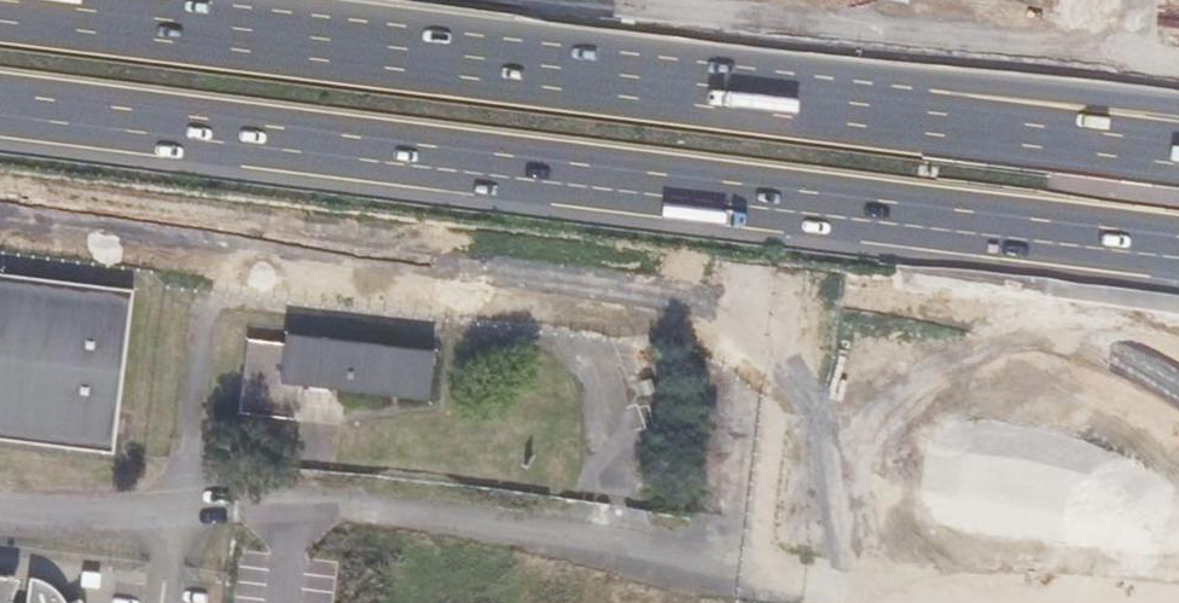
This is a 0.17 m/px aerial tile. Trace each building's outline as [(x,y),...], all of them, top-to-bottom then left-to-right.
[(0,273),(0,443),(114,456),(134,288),(0,273)] [(253,341),(249,420),(299,422),(301,391),(433,397),(435,347),(289,340),(289,343),(253,341)] [(0,579),(0,602),(7,602),(8,580),(0,579)]
